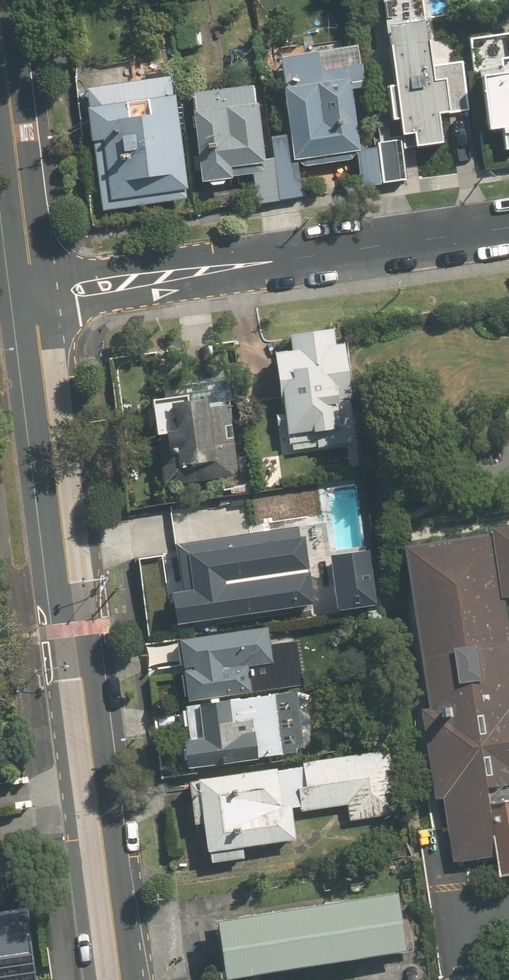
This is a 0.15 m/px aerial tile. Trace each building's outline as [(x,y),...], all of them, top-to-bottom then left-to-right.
[(425,32),(384,37),(392,94),(386,95),(390,128),(397,127),(401,152),(414,150),(414,154),(440,151),(436,123),(447,121),(446,117),(468,114),(461,66),(430,70),(425,32)] [(355,151),(347,94),(359,92),(354,51),(277,61),(282,94),(279,94),(285,138),(269,140),(277,198),(300,194),(296,163),(353,155),(358,186),(376,184),(371,148),(355,151)] [(477,84),(485,140),(498,138),(502,157),(508,156),(508,79),(477,84)] [(166,102),(163,82),(84,93),(87,113),(83,113),(88,148),(89,148),(97,204),(102,203),(104,216),(181,205),(179,192),(183,191),(170,101),(166,102)] [(259,161),(249,91),(190,100),(192,118),(189,118),(198,187),(229,182),(228,180),(250,176),(253,201),(275,198),(270,160),(259,161)] [(354,442),(341,343),(333,344),(331,328),(287,334),(289,349),(271,351),(278,401),(282,400),(288,443),(291,443),(292,451),(354,442)] [(232,472),(219,375),(181,380),(183,391),(149,396),(161,482),(225,473),(227,493),(250,489),(247,470),(232,472)] [(297,524),(172,541),(179,588),(169,589),(174,622),(275,607),(277,620),(310,615),(297,524)] [(407,543),(430,707),(424,708),(436,796),(444,795),(453,861),(497,856),(500,875),(508,874),(508,611),(507,595),(508,595),(508,529),(407,543)] [(369,554),(331,560),(335,597),(374,592),(369,554)] [(268,630),(268,627),(147,647),(150,667),(183,662),(190,703),(269,690),(268,684),(291,681),(287,654),(289,653),(285,628),(268,630)] [(299,754),(293,696),(271,698),(225,703),(225,701),(195,704),(200,738),(180,741),(184,769),(278,757),(278,756),(299,754)] [(272,766),(195,777),(195,779),(185,781),(191,823),(201,821),(205,850),(208,849),(210,860),(241,855),(240,844),(293,837),(288,805),(299,804),(300,808),(345,803),(347,817),(394,811),(385,751),(301,763),(301,765),(272,770),(272,766)] [(18,887),(12,846),(0,848),(0,889),(18,887)] [(394,891),(212,919),(221,974),(403,946),(394,891)] [(29,951),(22,903),(0,906),(0,955),(29,951)]
